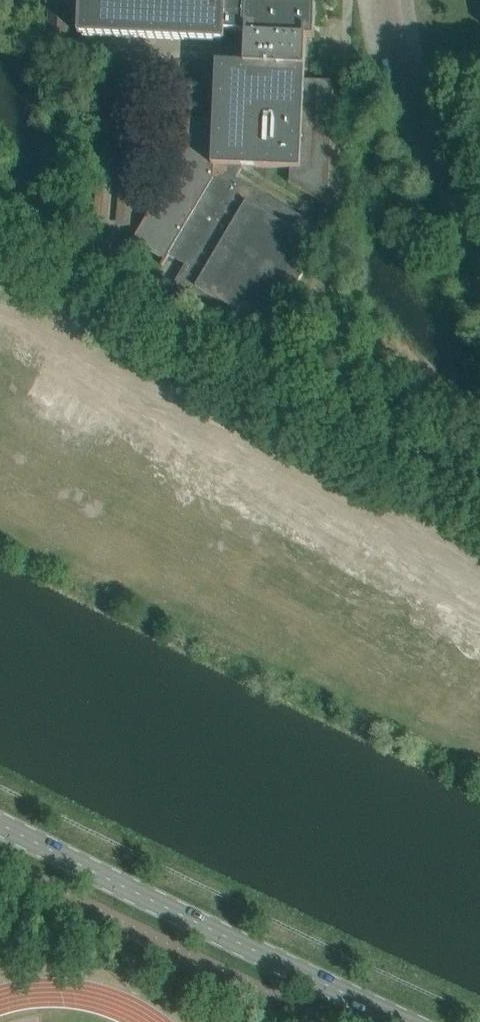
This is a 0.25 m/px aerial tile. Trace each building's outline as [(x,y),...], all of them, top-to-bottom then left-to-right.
[(46,4),(80,5),(79,15),(79,35),(225,41),(226,31),(244,32),(243,34),(246,34),(245,63),(216,62),(216,64),(218,64),(217,77),(216,77),(216,78),(217,78),(217,91),(216,91),(216,92),(217,92),(216,106),(215,106),(215,107),(216,107),(216,119),(214,119),(214,120),(179,119),(180,112),(178,112),(176,162),(176,164),(176,166),(175,167),(175,169),(174,171),(129,246),(130,247),(133,242),(164,260),(161,265),(162,266),(169,255),(185,265),(170,290),(228,324),(235,310),(270,331),(321,245),(325,237),(324,262),(326,262),(327,230),(326,230),(325,230),(325,231),(301,216),(237,178),(242,169),(242,166),(291,168),(290,182),(289,182),(288,183),(326,205),(326,208),(327,208),(328,209),(328,206),(335,210),(337,169),(330,168),(330,160),(333,81),(303,80),(304,67),(305,67),(305,66),(304,66),(305,53),(306,53),(306,52),(305,52),(305,39),(306,39),(306,37),(315,38),(316,4),(281,2),(281,0),(46,0),(46,4)] [(70,37),(71,10),(49,10),(48,36),(70,37)] [(112,81),(96,81),(95,98),(111,99),(112,81)]
